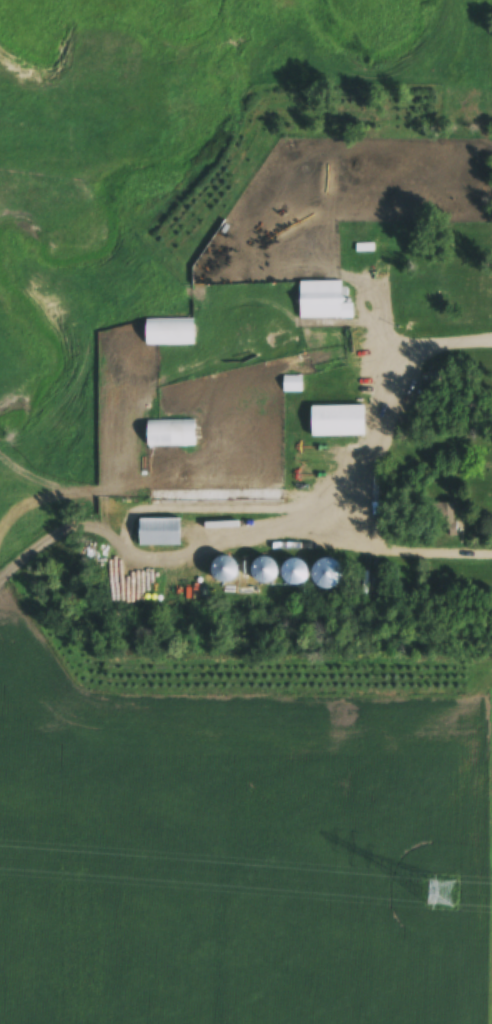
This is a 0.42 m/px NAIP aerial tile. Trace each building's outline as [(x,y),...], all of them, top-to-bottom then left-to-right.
[(343,283),(299,283),(299,320),(354,320),(354,301),(343,301),(343,283)] [(146,321),(146,346),(195,346),(195,321),(146,321)] [(443,373),(428,373),(428,393),(443,393),(443,373)] [(302,392),(302,378),(285,378),(285,392),(302,392)] [(366,407),(311,407),(311,438),(366,438),(366,407)] [(197,421),(148,421),(148,448),(197,448),(197,421)] [(433,531),(443,531),(443,537),(456,537),(456,504),(433,504),(433,531)] [(182,520),(140,520),(140,547),(182,547),(182,520)] [(264,586),(281,577),(270,556),(253,566),(264,586)] [(339,579),(337,560),(324,561),(326,581),(339,579)] [(289,584),(303,584),(302,561),(288,561),(289,584)]
